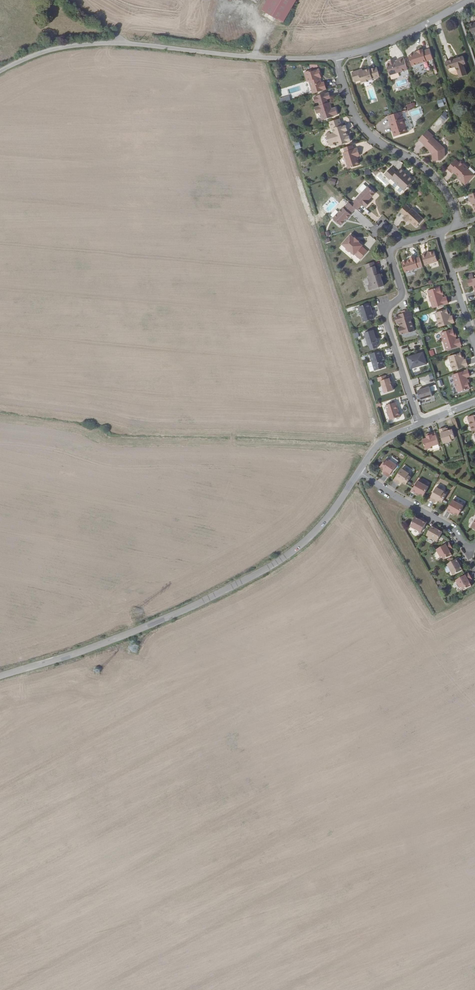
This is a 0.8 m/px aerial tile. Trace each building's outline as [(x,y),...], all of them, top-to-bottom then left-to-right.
[(296,0),(268,0),(262,10),(283,22),(296,0)] [(433,59),(429,49),(423,51),(423,49),(417,51),(418,53),(415,53),(420,63),(433,59)] [(415,53),(414,54),(409,55),(412,66),(420,63),(415,53)] [(407,69),(404,57),(397,59),(397,60),(398,61),(395,62),(394,61),(393,60),(390,60),(389,63),(389,64),(387,65),(390,75),(407,69)] [(466,64),(464,57),(446,63),(448,69),(456,67),(460,78),(467,76),(463,65),(466,64)] [(377,78),(373,68),(370,69),(363,71),(363,70),(358,72),(358,71),(358,70),(352,72),(355,82),(361,80),(362,82),(366,81),(366,82),(369,81),(369,80),(377,78)] [(309,81),(313,93),(326,89),(324,82),(322,83),(320,77),(319,75),(321,75),(319,69),(315,70),(314,69),(304,72),(307,81),(309,81)] [(332,108),(331,105),(329,105),(328,102),(327,99),(331,98),(329,92),(325,93),(317,95),(317,96),(314,97),(315,102),(319,101),(320,105),(318,105),(318,106),(315,107),(317,113),(320,112),(323,119),(334,116),(334,115),(338,114),(336,107),(332,108)] [(281,103),(290,100),(289,95),(279,98),(281,103)] [(401,111),(388,116),(391,126),(392,125),(393,130),(392,131),(394,136),(408,132),(407,131),(404,118),(401,111)] [(445,111),(440,117),(444,120),(449,114),(445,111)] [(404,118),(407,131),(411,130),(412,128),(409,118),(407,117),(404,118)] [(342,126),(340,118),(329,122),(332,129),(333,129),(334,133),(337,132),(340,140),(337,141),(338,145),(347,142),(351,141),(349,135),(348,136),(347,136),(346,131),(347,131),(348,130),(346,125),(342,126)] [(427,130),(419,139),(425,145),(424,146),(430,152),(432,153),(432,154),(432,161),(441,160),(445,156),(443,147),(432,137),(433,136),(427,130)] [(296,150),(301,148),(299,141),(293,143),(296,150)] [(353,145),(344,147),(345,152),(343,152),(348,168),(360,165),(357,156),(356,154),(359,153),(358,148),(354,149),(353,145)] [(466,184),(474,175),(473,174),(467,168),(468,167),(460,160),(459,162),(455,159),(447,168),(452,173),(453,172),(459,177),(461,179),(461,181),(463,183),(466,183),(466,184)] [(390,179),(391,178),(391,177),(399,185),(403,190),(413,180),(409,176),(407,176),(407,177),(403,173),(403,171),(400,168),(396,172),(391,167),(384,174),(390,179)] [(391,177),(391,178),(399,185),(391,177)] [(355,208),(357,209),(362,204),(363,205),(364,205),(365,207),(370,202),(368,199),(369,199),(369,198),(370,196),(371,196),(374,194),(374,192),(367,186),(351,204),(355,208)] [(351,204),(349,202),(343,207),(333,218),(338,223),(341,225),(351,214),(350,214),(355,208),(351,204)] [(406,204),(399,211),(404,216),(402,217),(407,222),(408,220),(409,219),(411,222),(416,226),(423,218),(412,208),(411,209),(406,204)] [(354,238),(350,234),(342,243),(346,247),(345,247),(345,249),(348,251),(349,251),(350,251),(354,254),(360,259),(367,251),(361,246),(362,245),(358,241),(359,241),(355,237),(354,238)] [(433,250),(428,252),(425,253),(425,252),(421,253),(425,264),(437,261),(433,250)] [(405,271),(422,266),(419,257),(415,258),(414,256),(409,257),(410,259),(410,260),(407,261),(406,260),(402,261),(402,263),(405,271)] [(373,261),(365,264),(369,276),(367,277),(370,284),(367,284),(369,290),(383,285),(380,273),(379,273),(377,274),(376,270),(373,261)] [(442,294),(441,291),(439,287),(427,290),(429,294),(428,294),(430,299),(430,300),(433,308),(448,303),(446,297),(443,298),(442,294)] [(370,305),(359,308),(364,321),(374,318),(372,310),(371,311),(370,308),(371,307),(370,305)] [(405,334),(415,331),(411,319),(407,308),(404,308),(405,310),(401,312),(402,314),(399,315),(399,316),(396,317),(398,323),(401,322),(403,322),(404,327),(403,327),(400,328),(402,334),(405,333),(405,334)] [(452,316),(450,316),(449,313),(448,313),(447,309),(435,313),(439,327),(454,322),(452,316)] [(455,337),(454,333),(452,328),(441,332),(442,336),(443,341),(444,342),(446,350),(461,345),(459,338),(456,340),(455,337)] [(375,329),(364,332),(368,345),(378,342),(376,337),(375,333),(376,333),(375,329)] [(409,356),(413,368),(425,364),(422,352),(409,356)] [(466,359),(464,360),(463,360),(462,357),(460,352),(448,356),(453,370),(468,366),(466,359)] [(380,353),(370,356),(375,370),(385,367),(384,364),(385,363),(384,361),(383,358),(382,354),(380,354),(380,353)] [(470,376),(468,369),(453,374),(455,382),(455,383),(457,388),(458,392),(470,388),(468,383),(467,380),(466,377),(470,376)] [(386,377),(378,379),(379,381),(381,381),(385,393),(393,390),(389,378),(387,378),(386,377)] [(420,390),(422,399),(432,396),(429,387),(425,388),(422,389),(420,390)] [(397,409),(398,409),(396,402),(385,405),(390,420),(400,416),(398,411),(397,409)] [(447,431),(446,429),(445,427),(439,429),(444,443),(452,440),(451,439),(455,437),(452,429),(448,430),(447,431)] [(435,431),(428,434),(429,435),(426,436),(427,438),(423,439),(426,449),(431,447),(430,446),(439,444),(435,431)] [(380,466),(384,469),(385,470),(384,471),(383,472),(389,476),(397,464),(389,459),(388,461),(385,459),(380,466)] [(407,483),(408,481),(411,477),(408,475),(409,473),(402,468),(394,480),(399,484),(400,482),(401,481),(403,482),(406,484),(407,483)] [(412,491),(418,494),(419,493),(420,494),(421,492),(425,494),(431,485),(426,483),(425,484),(418,480),(412,491)] [(435,502),(436,501),(437,499),(438,500),(442,502),(446,494),(443,492),(444,491),(436,486),(429,499),(435,502)] [(447,510),(453,513),(454,512),(455,513),(456,511),(460,513),(466,504),(461,502),(460,503),(453,499),(447,510)] [(420,519),(418,518),(417,520),(413,518),(408,527),(413,530),(413,529),(421,533),(427,521),(421,518),(420,519)] [(439,532),(440,530),(438,529),(439,528),(432,525),(426,536),(434,540),(433,541),(438,543),(443,534),(439,532)] [(452,555),(450,551),(449,550),(451,549),(452,548),(449,542),(436,549),(441,557),(442,556),(444,559),(452,555)] [(460,565),(461,564),(458,558),(447,564),(451,572),(450,572),(452,577),(462,572),(459,568),(461,567),(460,565)] [(472,586),(470,582),(469,581),(471,579),(472,579),(469,573),(456,580),(460,588),(462,587),(464,590),(472,586)]
